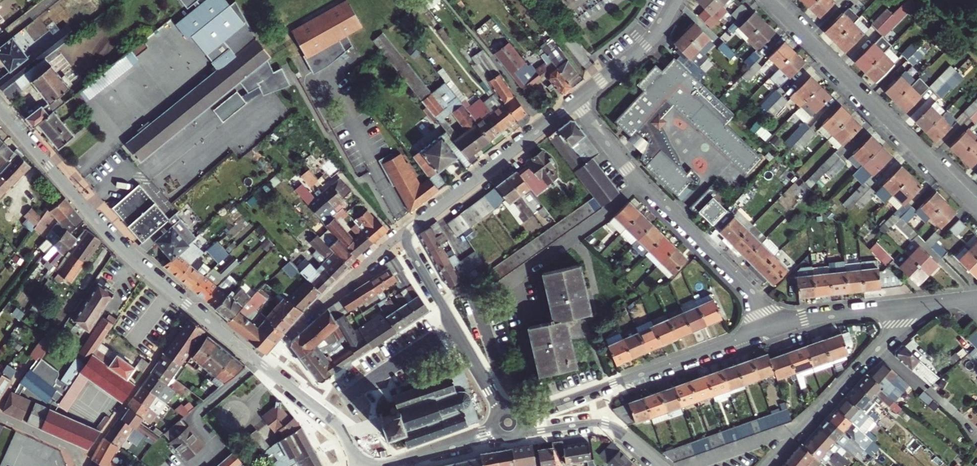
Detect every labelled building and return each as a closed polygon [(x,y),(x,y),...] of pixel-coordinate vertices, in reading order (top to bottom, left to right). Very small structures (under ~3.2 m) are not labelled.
[(176,24),(187,39),(191,36),(200,47),(202,49),(207,50),(210,50),(214,48),(223,41),(230,49),(251,32),(235,1),(230,5),(226,0),(206,0),(200,4),(197,1),(198,0),(181,0),(187,8),(193,4),(197,8),(176,24)] [(306,57),(310,55),(314,64),(334,53),(336,56),(352,46),(347,36),(363,27),(349,0),(348,0),(292,30),(305,54),(306,57)] [(719,0),(697,0),(712,15),(723,4),(719,0)] [(810,8),(818,0),(801,0),(810,8)] [(810,8),(820,19),(838,0),(818,0),(810,8)] [(733,14),(739,20),(743,16),(748,11),(742,5),(733,14)] [(859,19),(849,9),(826,32),(836,43),(859,19)] [(871,26),(877,32),(892,16),(887,10),(871,26)] [(1,32),(17,20),(12,14),(0,24),(0,31),(1,32)] [(735,31),(746,42),(764,24),(754,15),(748,21),(743,16),(739,20),(728,30),(732,34),(735,31)] [(892,16),(877,32),(882,37),(898,22),(892,16)] [(859,19),(836,43),(847,53),(870,30),(859,19)] [(17,20),(1,32),(0,33),(0,59),(10,71),(0,79),(0,88),(3,91),(56,50),(66,42),(75,35),(67,26),(27,57),(10,35),(21,26),(17,20)] [(695,24),(685,35),(699,49),(708,40),(709,39),(695,24)] [(764,24),(746,42),(756,51),(773,34),(764,24)] [(230,49),(213,62),(218,69),(148,125),(147,123),(140,129),(142,131),(126,144),(140,162),(240,82),(249,93),(258,86),(262,91),(281,86),(275,74),(268,60),(271,57),(251,32),(230,49)] [(427,108),(438,121),(442,118),(444,119),(449,115),(384,33),(374,41),(375,42),(372,45),(374,49),(378,46),(381,50),(427,108)] [(684,54),(677,61),(692,75),(698,69),(693,64),(689,59),(699,49),(685,35),(675,45),(684,54)] [(708,40),(699,49),(704,53),(713,44),(708,40)] [(202,49),(200,47),(213,62),(230,49),(223,41),(214,48),(210,50),(207,50),(202,49)] [(735,53),(724,42),(718,47),(731,59),(737,54),(735,53)] [(85,86),(85,87),(92,95),(138,59),(135,55),(143,49),(139,44),(130,51),(95,78),(85,86)] [(513,79),(528,67),(509,44),(494,55),(513,79)] [(785,44),(765,64),(775,74),(776,74),(781,69),(795,55),(785,44)] [(904,54),(909,59),(919,49),(914,44),(904,54)] [(543,49),(546,52),(552,60),(573,87),(583,80),(581,77),(557,46),(551,50),(548,45),(543,49)] [(929,51),(923,45),(919,49),(909,59),(915,65),(929,51)] [(306,57),(305,54),(303,55),(313,74),(326,67),(352,46),(336,56),(334,53),(314,64),(310,55),(306,57)] [(857,63),(867,73),(883,56),(874,46),(857,63)] [(699,49),(689,59),(693,64),(704,53),(699,49)] [(3,91),(10,100),(23,90),(22,89),(32,82),(49,103),(69,88),(68,87),(71,84),(64,75),(60,78),(48,62),(59,53),(56,50),(3,91)] [(883,56),(867,73),(876,82),(899,60),(889,50),(883,56)] [(746,63),(751,68),(756,63),(760,58),(755,53),(746,63)] [(804,64),(795,55),(781,69),(776,74),(785,83),(790,78),(804,64)] [(481,62),(492,76),(493,78),(500,74),(488,57),(481,62)] [(660,180),(678,165),(664,152),(666,149),(657,140),(658,139),(646,127),(645,128),(641,124),(647,118),(653,123),(657,118),(660,115),(655,111),(666,99),(708,141),(725,125),(695,96),(704,86),(692,75),(677,61),(675,59),(662,72),(655,66),(637,85),(643,91),(614,121),(616,123),(615,125),(618,128),(620,127),(630,137),(634,132),(640,138),(643,135),(647,139),(644,148),(641,145),(638,148),(642,153),(641,157),(646,163),(645,165),(660,180)] [(513,79),(524,92),(549,72),(550,73),(549,77),(551,79),(545,84),(550,91),(556,86),(561,93),(565,93),(573,87),(552,60),(536,72),(530,65),(528,67),(513,79)] [(751,68),(743,76),(748,81),(761,68),(756,63),(751,68)] [(945,84),(956,73),(950,67),(929,89),(934,94),(945,84)] [(281,69),(275,74),(281,86),(262,91),(264,93),(295,86),(281,69)] [(886,92),(897,102),(910,89),(916,83),(905,72),(886,92)] [(945,84),(934,94),(940,99),(961,78),(956,73),(945,84)] [(500,96),(505,104),(517,121),(521,126),(527,121),(527,115),(500,74),(493,78),(492,76),(488,79),(500,96)] [(791,98),(801,108),(821,89),(810,78),(791,98)] [(213,111),(223,124),(247,105),(246,103),(262,91),(258,86),(249,93),(242,99),(237,92),(213,111)] [(798,143),(802,139),(812,129),(806,123),(830,98),(821,89),(801,108),(795,114),(805,124),(792,137),(798,143)] [(919,98),(910,89),(897,102),(906,111),(919,98)] [(60,98),(64,103),(71,98),(75,95),(70,90),(60,98)] [(761,106),(767,112),(782,97),(776,92),(761,106)] [(75,95),(71,98),(81,110),(86,106),(77,94),(75,95)] [(491,114),(504,130),(517,121),(505,104),(503,105),(497,98),(495,95),(482,104),(490,114),(491,114)] [(782,97),(767,112),(772,117),(788,103),(782,97)] [(51,106),(54,110),(64,103),(60,98),(51,106)] [(472,165),(478,160),(473,154),(490,141),(467,112),(461,103),(457,98),(447,105),(447,109),(466,133),(459,138),(446,122),(441,126),(447,133),(472,165)] [(970,119),(976,112),(976,99),(964,113),(970,119)] [(312,107),(309,103),(306,100),(291,113),(293,115),(297,121),(312,107)] [(461,103),(467,112),(490,141),(504,130),(491,114),(490,114),(482,104),(480,101),(471,108),(465,100),(461,103)] [(927,132),(945,113),(936,104),(917,122),(927,132)] [(41,106),(26,118),(34,127),(37,124),(51,113),(47,109),(44,110),(41,106)] [(830,139),(835,134),(851,118),(840,107),(824,123),(825,125),(820,130),(830,139)] [(438,121),(427,108),(424,110),(435,124),(438,121)] [(51,113),(37,124),(59,148),(74,135),(53,112),(51,113)] [(945,113),(927,132),(936,142),(955,123),(945,113)] [(662,132),(657,118),(653,123),(647,118),(641,124),(645,128),(646,127),(658,139),(657,140),(666,149),(664,152),(678,165),(682,162),(678,156),(668,142),(664,136),(662,132)] [(861,128),(851,118),(835,134),(844,143),(845,144),(861,128)] [(548,137),(593,196),(602,207),(619,193),(593,159),(596,156),(599,153),(575,121),(569,120),(548,137)] [(761,160),(725,125),(708,141),(745,177),(761,160)] [(817,134),(812,129),(802,139),(807,144),(817,134)] [(962,157),(976,142),(976,137),(969,129),(951,147),(962,157)] [(281,138),(275,131),(268,137),(274,144),(281,138)] [(630,137),(627,139),(638,148),(641,145),(644,148),(647,139),(643,135),(640,138),(634,132),(630,137)] [(447,133),(413,157),(429,178),(438,190),(446,184),(438,172),(457,158),(466,169),(472,165),(447,133)] [(835,134),(830,139),(839,148),(844,143),(835,134)] [(882,148),(871,137),(854,154),(865,165),(882,148)] [(0,147),(0,167),(14,152),(4,142),(0,147)] [(962,157),(971,166),(976,161),(976,142),(962,157)] [(865,165),(860,170),(869,179),(874,174),(875,175),(892,158),(882,148),(865,165)] [(14,152),(0,167),(0,197),(11,185),(13,186),(30,166),(21,158),(23,155),(17,149),(14,152)] [(530,166),(520,175),(536,196),(549,185),(548,183),(557,177),(550,169),(553,167),(552,166),(552,162),(549,158),(545,157),(541,152),(527,162),(530,166)] [(825,162),(831,168),(841,159),(835,152),(825,162)] [(391,153),(378,160),(392,187),(395,185),(383,163),(393,158),(391,153)] [(393,158),(383,163),(395,185),(401,197),(404,196),(407,200),(404,201),(409,212),(438,190),(429,178),(420,185),(407,162),(406,163),(400,154),(393,158)] [(865,165),(854,154),(849,158),(860,170),(865,165)] [(841,159),(831,168),(825,175),(830,180),(846,164),(841,159)] [(682,162),(678,165),(685,173),(686,172),(682,162)] [(690,168),(686,172),(685,173),(678,165),(660,180),(676,196),(690,183),(691,184),(693,185),(695,184),(697,183),(698,181),(699,179),(698,175),(690,168)] [(912,178),(901,167),(885,183),(886,184),(880,190),(890,200),(912,178)] [(301,177),(311,188),(318,182),(309,171),(301,177)] [(517,171),(507,179),(520,197),(524,194),(547,222),(553,218),(536,196),(520,175),(517,171)] [(912,178),(890,200),(899,209),(880,228),(886,233),(887,233),(895,224),(902,218),(906,214),(912,207),(907,202),(922,187),(912,178)] [(341,179),(326,191),(337,203),(341,199),(351,191),(341,179)] [(507,179),(496,188),(506,200),(523,222),(534,214),(520,197),(507,179)] [(857,202),(871,188),(866,183),(852,197),(857,202)] [(122,211),(119,215),(143,243),(169,220),(139,185),(117,205),(122,211)] [(296,191),(313,211),(320,218),(333,207),(322,194),(313,202),(306,195),(309,193),(302,185),(296,191)] [(702,215),(712,225),(726,211),(713,198),(718,194),(710,186),(688,208),(699,218),(702,215)] [(496,188),(490,192),(499,205),(506,200),(496,188)] [(871,188),(857,202),(863,208),(877,194),(871,188)] [(337,203),(326,191),(322,194),(333,207),(337,203)] [(499,205),(490,192),(484,197),(494,209),(499,205)] [(59,196),(39,221),(43,224),(49,217),(53,214),(58,221),(60,223),(65,219),(64,217),(74,208),(63,196),(64,196),(61,193),(59,196)] [(902,218),(907,224),(918,213),(927,222),(932,218),(946,203),(936,193),(917,211),(912,207),(906,214),(902,218)] [(586,201),(594,212),(602,207),(593,196),(586,201)] [(484,197),(478,201),(488,214),(494,209),(484,197)] [(620,232),(625,227),(640,212),(628,200),(613,214),(609,218),(607,219),(620,232)] [(478,201),(472,205),(482,218),(488,214),(478,201)] [(586,201),(580,206),(588,216),(594,212),(586,201)] [(955,212),(946,203),(932,218),(941,226),(955,212)] [(113,208),(119,215),(122,211),(117,205),(113,208)] [(472,205),(467,209),(476,222),(482,218),(472,205)] [(580,206),(574,210),(581,221),(588,216),(580,206)] [(65,219),(60,223),(58,221),(52,230),(60,237),(66,231),(69,233),(70,232),(84,220),(74,208),(64,217),(65,219)] [(467,209),(460,214),(469,226),(469,228),(476,222),(467,209)] [(372,242),(386,229),(377,219),(375,220),(367,210),(353,220),(357,225),(372,242)] [(574,210),(568,214),(575,225),(581,221),(574,210)] [(625,227),(638,239),(652,225),(640,212),(625,227)] [(169,220),(143,243),(140,246),(146,252),(157,243),(172,259),(193,241),(196,238),(176,214),(169,220)] [(453,219),(462,231),(469,226),(460,214),(453,219)] [(568,214),(561,219),(569,230),(575,225),(568,214)] [(960,217),(950,228),(956,235),(967,224),(960,217)] [(326,225),(333,233),(354,258),(372,242),(357,225),(353,229),(359,235),(353,240),(333,218),(328,223),(326,225)] [(721,241),(729,249),(746,232),(733,218),(718,233),(724,239),(721,241)] [(902,218),(895,224),(913,240),(918,235),(917,233),(907,224),(902,218)] [(457,237),(463,232),(462,231),(453,219),(448,224),(457,237)] [(556,222),(555,223),(563,234),(569,230),(561,219),(556,222)] [(419,235),(428,252),(447,241),(437,222),(436,221),(429,225),(430,227),(419,235)] [(563,234),(555,223),(549,227),(557,238),(563,234)] [(638,239),(649,250),(663,236),(652,225),(638,239)] [(472,232),(469,228),(469,226),(462,231),(463,232),(467,237),(472,232)] [(542,232),(550,243),(557,238),(549,227),(546,229),(542,232)] [(308,232),(314,237),(317,234),(312,229),(308,232)] [(931,247),(937,240),(942,235),(936,229),(924,241),(928,244),(931,247)] [(77,238),(70,247),(74,250),(55,277),(60,281),(63,277),(71,282),(98,243),(100,241),(85,230),(77,238)] [(60,237),(54,245),(45,254),(43,256),(55,265),(70,247),(77,238),(70,232),(69,233),(66,231),(60,237)] [(550,243),(542,232),(536,237),(543,248),(550,243)] [(739,254),(744,259),(759,245),(746,232),(729,249),(737,257),(739,254)] [(339,250),(335,254),(347,267),(355,259),(354,258),(333,233),(331,235),(336,240),(333,243),(334,244),(339,250)] [(326,259),(321,264),(335,279),(347,267),(335,254),(330,248),(317,234),(314,237),(309,242),(316,249),(326,259)] [(649,250),(661,262),(674,248),(663,236),(649,250)] [(45,254),(54,245),(47,237),(39,247),(45,254)] [(536,237),(529,242),(536,253),(543,248),(536,237)] [(219,239),(207,249),(218,262),(230,253),(219,239)] [(638,239),(634,243),(645,254),(649,250),(638,239)] [(755,275),(773,258),(778,253),(764,239),(759,245),(744,259),(750,265),(747,268),(755,275)] [(25,240),(16,252),(19,254),(28,242),(25,240)] [(937,240),(931,247),(942,258),(948,252),(937,240)] [(172,259),(164,266),(179,279),(190,265),(186,262),(197,249),(194,246),(196,243),(193,241),(172,259)] [(436,267),(438,270),(457,259),(447,241),(428,252),(436,267)] [(492,284),(536,253),(529,242),(487,271),(492,284)] [(330,248),(335,254),(339,250),(334,244),(330,248)] [(890,259),(876,244),(869,251),(884,265),(890,259)] [(919,245),(909,255),(927,273),(937,263),(919,245)] [(686,259),(674,248),(661,262),(656,266),(668,277),(686,259)] [(970,248),(959,259),(976,275),(976,274),(976,255),(970,248)] [(311,253),(321,264),(326,259),(316,249),(311,253)] [(477,250),(469,256),(476,266),(484,260),(477,250)] [(661,262),(649,250),(645,254),(656,266),(661,262)] [(927,273),(909,255),(899,265),(917,282),(927,273)] [(469,256),(459,263),(462,268),(465,274),(472,268),(475,267),(476,266),(469,256)] [(390,290),(387,286),(395,280),(393,276),(404,269),(396,257),(384,265),(387,269),(368,282),(375,294),(380,290),(383,294),(390,290)] [(190,265),(179,279),(193,291),(200,282),(209,273),(201,266),(203,265),(199,262),(201,259),(199,258),(190,265)] [(786,271),(773,258),(755,275),(764,284),(766,282),(771,286),(786,271)] [(457,259),(438,270),(448,287),(459,280),(459,279),(455,272),(462,268),(459,263),(457,259)] [(290,260),(281,268),(291,277),(299,270),(290,260)] [(200,282),(193,291),(205,300),(214,290),(222,282),(225,279),(225,278),(237,265),(233,261),(220,274),(222,276),(219,280),(213,274),(210,272),(209,273),(200,282)] [(300,271),(307,279),(321,293),(335,279),(321,264),(316,269),(309,262),(300,271)] [(591,311),(579,262),(542,271),(552,317),(549,318),(549,321),(528,326),(540,375),(578,366),(567,318),(591,311)] [(859,266),(862,293),(901,288),(904,285),(886,268),(883,271),(877,272),(876,264),(859,266)] [(862,293),(859,266),(844,267),(846,295),(862,293)] [(472,268),(465,274),(469,280),(479,273),(475,267),(472,268)] [(827,269),(830,297),(846,295),(844,267),(827,269)] [(811,271),(814,298),(830,297),(827,269),(811,271)] [(216,271),(213,274),(219,280),(222,276),(220,274),(216,271)] [(814,298),(811,271),(794,272),(798,300),(814,298)] [(282,293),(280,295),(303,312),(321,293),(307,279),(289,297),(282,293)] [(94,282),(86,292),(90,295),(73,321),(75,322),(71,328),(78,333),(82,327),(87,331),(113,292),(99,283),(98,284),(94,282)] [(214,290),(205,300),(215,308),(228,295),(231,291),(229,289),(224,293),(221,291),(225,286),(222,282),(214,290)] [(368,282),(354,291),(362,302),(364,306),(374,300),(376,303),(380,301),(378,298),(375,294),(368,282)] [(265,284),(259,289),(268,297),(274,290),(265,284)] [(412,300),(407,303),(417,318),(428,311),(411,285),(405,289),(412,300)] [(228,295),(215,308),(228,319),(249,298),(249,299),(257,292),(254,289),(247,296),(240,290),(232,298),(228,295)] [(259,289),(257,292),(265,299),(263,301),(267,304),(270,301),(267,298),(268,297),(259,289)] [(354,291),(340,300),(347,311),(362,302),(354,291)] [(257,328),(250,322),(245,318),(250,312),(252,314),(261,304),(265,307),(268,305),(267,304),(263,301),(265,299),(257,292),(249,299),(249,298),(228,319),(225,322),(265,354),(270,348),(275,342),(257,328)] [(401,306),(396,310),(406,325),(417,318),(407,303),(400,292),(394,296),(401,306)] [(282,317),(290,324),(303,312),(280,295),(278,294),(272,300),(278,304),(279,304),(287,310),(282,317)] [(710,294),(695,300),(706,325),(721,318),(710,294)] [(388,318),(396,332),(406,325),(396,310),(389,299),(383,303),(391,313),(385,317),(387,319),(388,318)] [(340,300),(327,309),(334,320),(342,315),(347,311),(340,300)] [(681,307),(683,312),(691,331),(706,325),(695,300),(681,307)] [(278,304),(265,318),(283,333),(290,324),(282,317),(287,310),(279,304),(278,304)] [(329,343),(325,338),(327,337),(326,335),(331,330),(335,335),(332,337),(334,340),(338,338),(343,335),(334,320),(327,309),(291,342),(290,346),(300,359),(316,343),(320,347),(329,343)] [(691,331),(683,312),(668,319),(675,338),(691,331)] [(367,322),(366,323),(371,331),(372,330),(380,342),(396,332),(388,318),(387,319),(385,317),(383,313),(367,322)] [(343,335),(344,337),(350,346),(357,357),(370,348),(362,336),(361,336),(356,329),(353,331),(344,318),(342,315),(334,320),(343,335)] [(64,395),(80,373),(93,354),(100,343),(116,320),(113,318),(110,322),(106,319),(104,318),(60,381),(56,378),(57,377),(58,375),(59,373),(58,371),(41,358),(39,356),(35,361),(30,368),(64,395)] [(254,318),(250,322),(257,328),(260,324),(257,321),(254,318)] [(260,324),(257,328),(275,342),(283,333),(265,318),(263,321),(260,324)] [(668,319),(654,325),(662,344),(675,338),(668,319)] [(187,350),(190,352),(205,331),(189,320),(165,353),(181,364),(186,356),(184,354),(187,350)] [(651,321),(635,328),(637,333),(654,325),(651,321)] [(976,336),(972,331),(976,328),(970,322),(962,330),(967,335),(964,338),(969,343),(973,348),(974,347),(976,350),(976,336)] [(360,326),(356,329),(361,336),(362,336),(370,348),(380,342),(372,330),(371,331),(366,323),(360,326)] [(654,325),(637,333),(645,351),(662,344),(654,325)] [(645,351),(637,333),(623,339),(631,357),(645,351)] [(831,334),(820,338),(831,368),(846,362),(844,357),(847,356),(839,336),(832,339),(831,334)] [(30,349),(39,356),(41,358),(52,342),(41,335),(30,349)] [(196,369),(217,343),(207,335),(191,357),(198,362),(194,367),(196,369)] [(338,338),(334,340),(329,343),(333,349),(338,345),(336,343),(339,341),(340,341),(338,338)] [(811,346),(804,348),(813,373),(813,374),(831,368),(820,338),(809,342),(811,346)] [(631,357),(623,339),(608,345),(616,364),(631,357)] [(324,363),(331,375),(357,357),(350,346),(344,349),(339,341),(336,343),(338,345),(333,349),(335,352),(336,354),(331,358),(324,363)] [(134,367),(100,343),(93,354),(127,378),(134,367)] [(217,343),(196,369),(202,374),(209,380),(212,377),(213,378),(215,376),(232,355),(217,343)] [(321,382),(331,375),(324,363),(331,358),(329,356),(328,355),(328,353),(325,355),(322,351),(320,347),(316,343),(300,359),(317,381),(321,382)] [(796,346),(784,350),(793,375),(798,391),(804,389),(802,377),(813,373),(804,348),(797,351),(796,346)] [(902,346),(896,352),(896,357),(929,386),(939,378),(902,346)] [(26,354),(35,361),(39,356),(30,349),(26,354)] [(775,358),(768,360),(773,375),(775,381),(793,375),(784,350),(774,353),(775,358)] [(165,353),(158,363),(177,377),(184,367),(181,364),(165,353)] [(127,378),(93,354),(80,373),(91,381),(121,402),(135,384),(127,378)] [(232,355),(215,376),(225,383),(245,366),(232,355)] [(767,356),(750,361),(756,381),(773,375),(768,360),(767,356)] [(735,366),(742,385),(756,381),(750,361),(735,366)] [(177,377),(158,363),(151,373),(175,390),(182,395),(187,389),(175,380),(177,377)] [(885,363),(872,378),(884,389),(882,391),(894,402),(896,400),(900,395),(893,389),(902,378),(898,375),(897,377),(895,376),(897,374),(885,363)] [(19,370),(11,364),(6,370),(0,378),(0,397),(19,370)] [(728,369),(720,371),(729,398),(744,392),(742,385),(735,366),(728,369)] [(448,377),(401,393),(396,395),(392,397),(395,405),(394,406),(393,408),(392,410),(392,412),(383,415),(382,412),(379,413),(380,416),(377,417),(378,420),(381,419),(385,433),(382,434),(383,437),(386,436),(387,438),(390,437),(389,435),(401,431),(407,447),(479,421),(470,395),(471,394),(462,367),(446,373),(448,377)] [(0,409),(0,410),(18,418),(27,398),(16,393),(23,384),(46,402),(50,397),(54,400),(53,401),(58,405),(58,404),(64,395),(30,368),(0,409)] [(720,371),(705,376),(711,396),(714,403),(729,398),(720,371)] [(64,395),(58,404),(69,412),(91,381),(80,373),(64,395)] [(166,403),(175,390),(151,373),(142,386),(158,397),(166,403)] [(689,382),(695,401),(711,396),(705,376),(689,382)] [(858,387),(880,406),(883,403),(889,408),(890,407),(898,414),(902,408),(894,402),(882,391),(884,389),(872,378),(868,376),(858,387)] [(905,381),(899,388),(904,391),(909,384),(905,381)] [(673,387),(680,406),(695,401),(689,382),(673,387)] [(142,386),(134,398),(150,409),(158,397),(142,386)] [(658,392),(664,412),(680,406),(673,387),(658,392)] [(848,398),(860,409),(870,418),(880,406),(858,387),(848,398)] [(658,392),(643,398),(649,417),(652,425),(667,420),(664,412),(658,392)] [(127,407),(129,408),(143,418),(150,409),(134,398),(127,407)] [(199,398),(192,403),(189,406),(193,410),(203,401),(199,398)] [(614,414),(626,424),(649,417),(643,398),(613,408),(613,409),(613,411),(614,412),(614,414)] [(852,419),(860,409),(848,398),(838,410),(853,423),(854,421),(852,419)] [(32,402),(23,420),(41,429),(86,449),(107,422),(109,418),(106,416),(103,417),(95,429),(54,411),(50,410),(32,402)] [(266,424),(285,411),(282,407),(282,404),(275,403),(275,407),(262,417),(266,424)] [(193,410),(189,406),(180,413),(185,417),(193,410)] [(143,418),(129,408),(121,418),(155,442),(160,437),(140,423),(143,418)] [(785,410),(777,413),(781,426),(789,423),(785,410)] [(838,410),(829,420),(864,450),(868,445),(859,437),(863,432),(853,423),(838,410)] [(281,430),(286,437),(301,426),(293,416),(290,418),(285,411),(266,424),(268,426),(274,435),(281,430)] [(777,413),(770,415),(774,428),(781,426),(777,413)] [(768,416),(762,418),(767,431),(774,428),(770,415),(768,416)] [(155,442),(121,418),(107,440),(118,447),(120,448),(123,443),(128,446),(134,436),(141,441),(140,442),(148,448),(155,442)] [(767,431),(762,418),(755,421),(760,433),(767,431)] [(204,447),(182,420),(165,434),(164,434),(187,461),(204,447)] [(821,429),(847,451),(851,446),(860,454),(864,450),(829,420),(821,429)] [(754,421),(748,423),(752,436),(760,433),(755,421),(754,421)] [(745,424),(741,425),(745,438),(752,436),(748,423),(745,424)] [(738,426),(733,428),(737,441),(745,438),(741,425),(738,426)] [(314,451),(303,429),(301,426),(286,437),(272,447),(264,453),(262,451),(261,452),(265,457),(272,451),(278,459),(269,465),(290,465),(296,460),(314,451)] [(733,428),(726,430),(730,443),(737,441),(733,428)] [(847,451),(821,429),(813,438),(844,465),(845,465),(854,465),(843,455),(847,451)] [(272,447),(260,432),(258,430),(250,436),(250,437),(262,451),(264,453),(272,447)] [(723,431),(719,433),(723,446),(730,443),(726,430),(723,431)] [(719,433),(711,436),(715,448),(723,446),(719,433)] [(707,437),(704,438),(708,451),(715,448),(711,436),(707,437)] [(118,447),(107,440),(104,438),(92,460),(103,465),(116,465),(109,462),(118,447)] [(704,438),(696,440),(701,453),(708,451),(704,438)] [(814,457),(826,465),(844,465),(813,438),(804,448),(814,457)] [(701,453),(696,440),(691,442),(690,443),(694,456),(701,453)] [(563,446),(563,442),(553,444),(553,448),(560,461),(565,460),(566,464),(591,461),(588,442),(563,446)] [(694,456),(690,443),(682,445),(686,458),(694,456)] [(609,465),(631,465),(633,464),(627,458),(611,445),(595,461),(598,465),(606,465),(607,464),(609,465)] [(676,447),(674,448),(679,461),(686,458),(682,445),(676,447)] [(533,446),(512,449),(515,465),(527,465),(536,464),(533,446)] [(802,446),(787,464),(789,465),(804,448),(802,446)] [(553,448),(538,450),(541,465),(556,465),(553,448)] [(664,457),(672,463),(679,461),(674,448),(661,452),(660,453),(664,457)] [(789,465),(806,465),(814,457),(804,448),(789,465)] [(498,465),(515,465),(512,449),(496,452),(498,465)] [(238,465),(239,465),(243,465),(244,465),(234,451),(217,465),(237,465),(238,465)] [(314,451),(296,460),(290,465),(322,465),(314,451)] [(480,457),(482,465),(498,465),(496,452),(480,454),(480,457)] [(480,457),(455,463),(455,465),(482,465),(480,457)]
